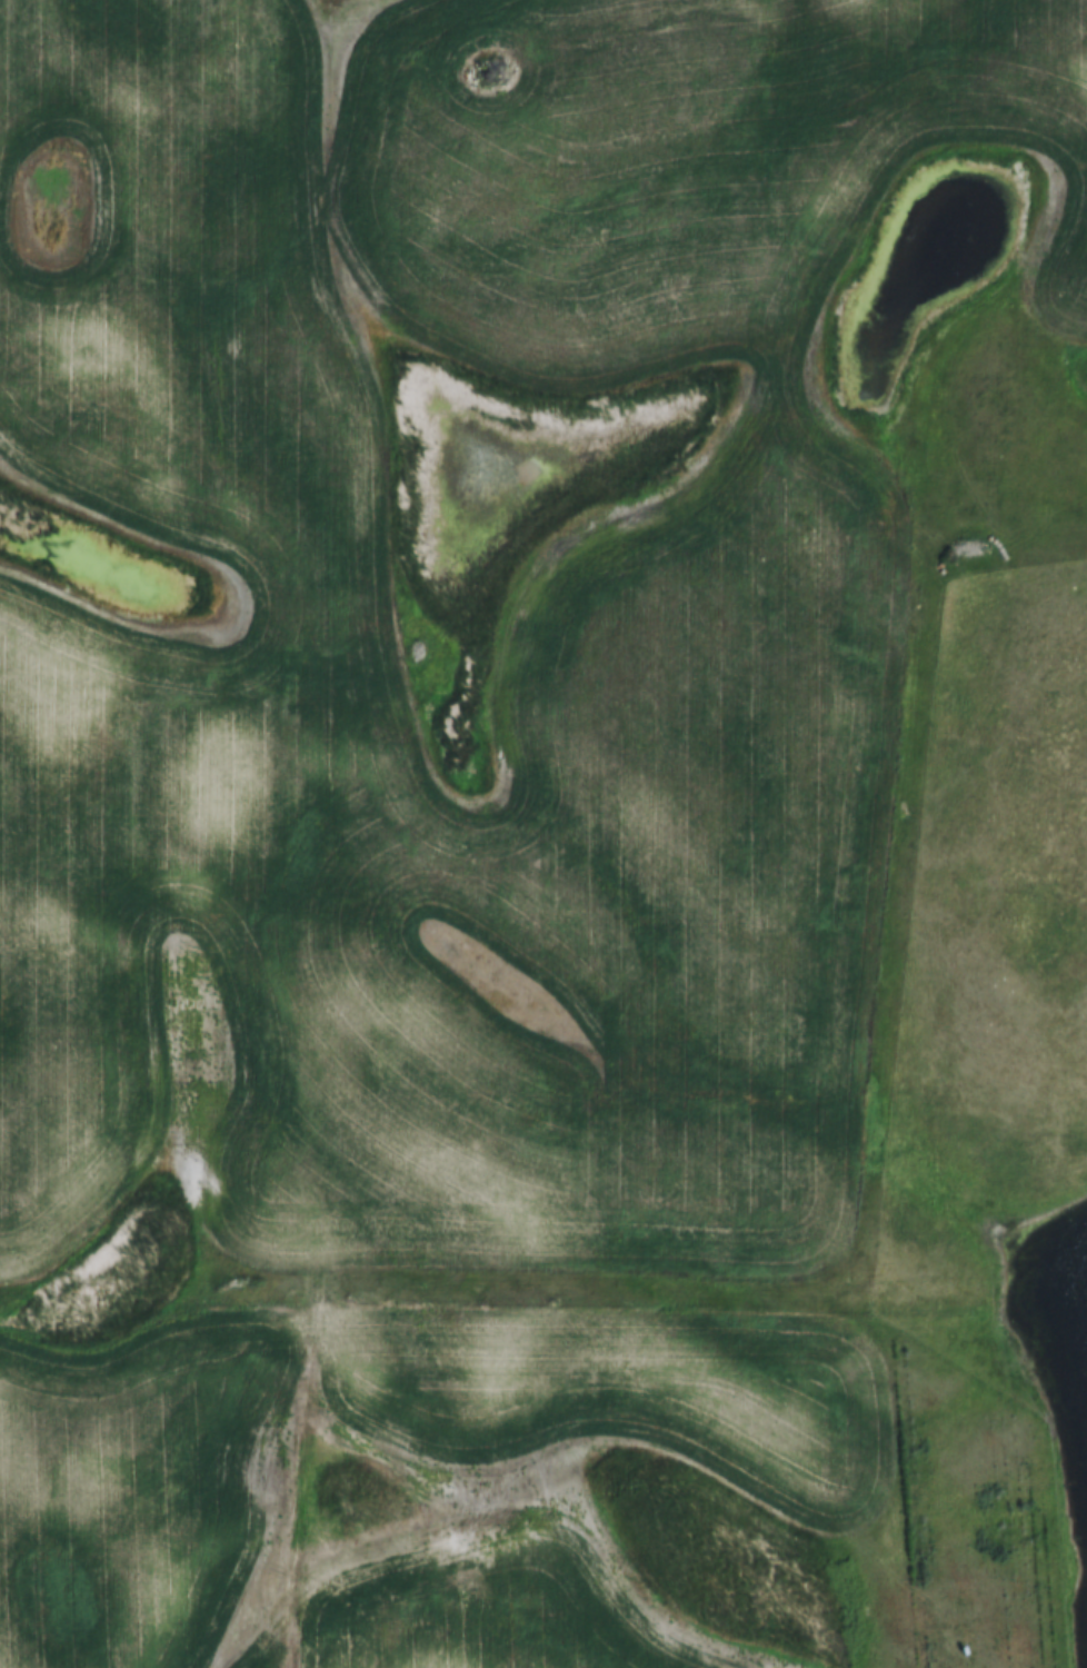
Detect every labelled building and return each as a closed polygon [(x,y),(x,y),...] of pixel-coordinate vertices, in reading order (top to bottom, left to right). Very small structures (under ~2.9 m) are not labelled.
[(1014,476),(1013,464),(1001,465),(1002,477),(1014,476)]
